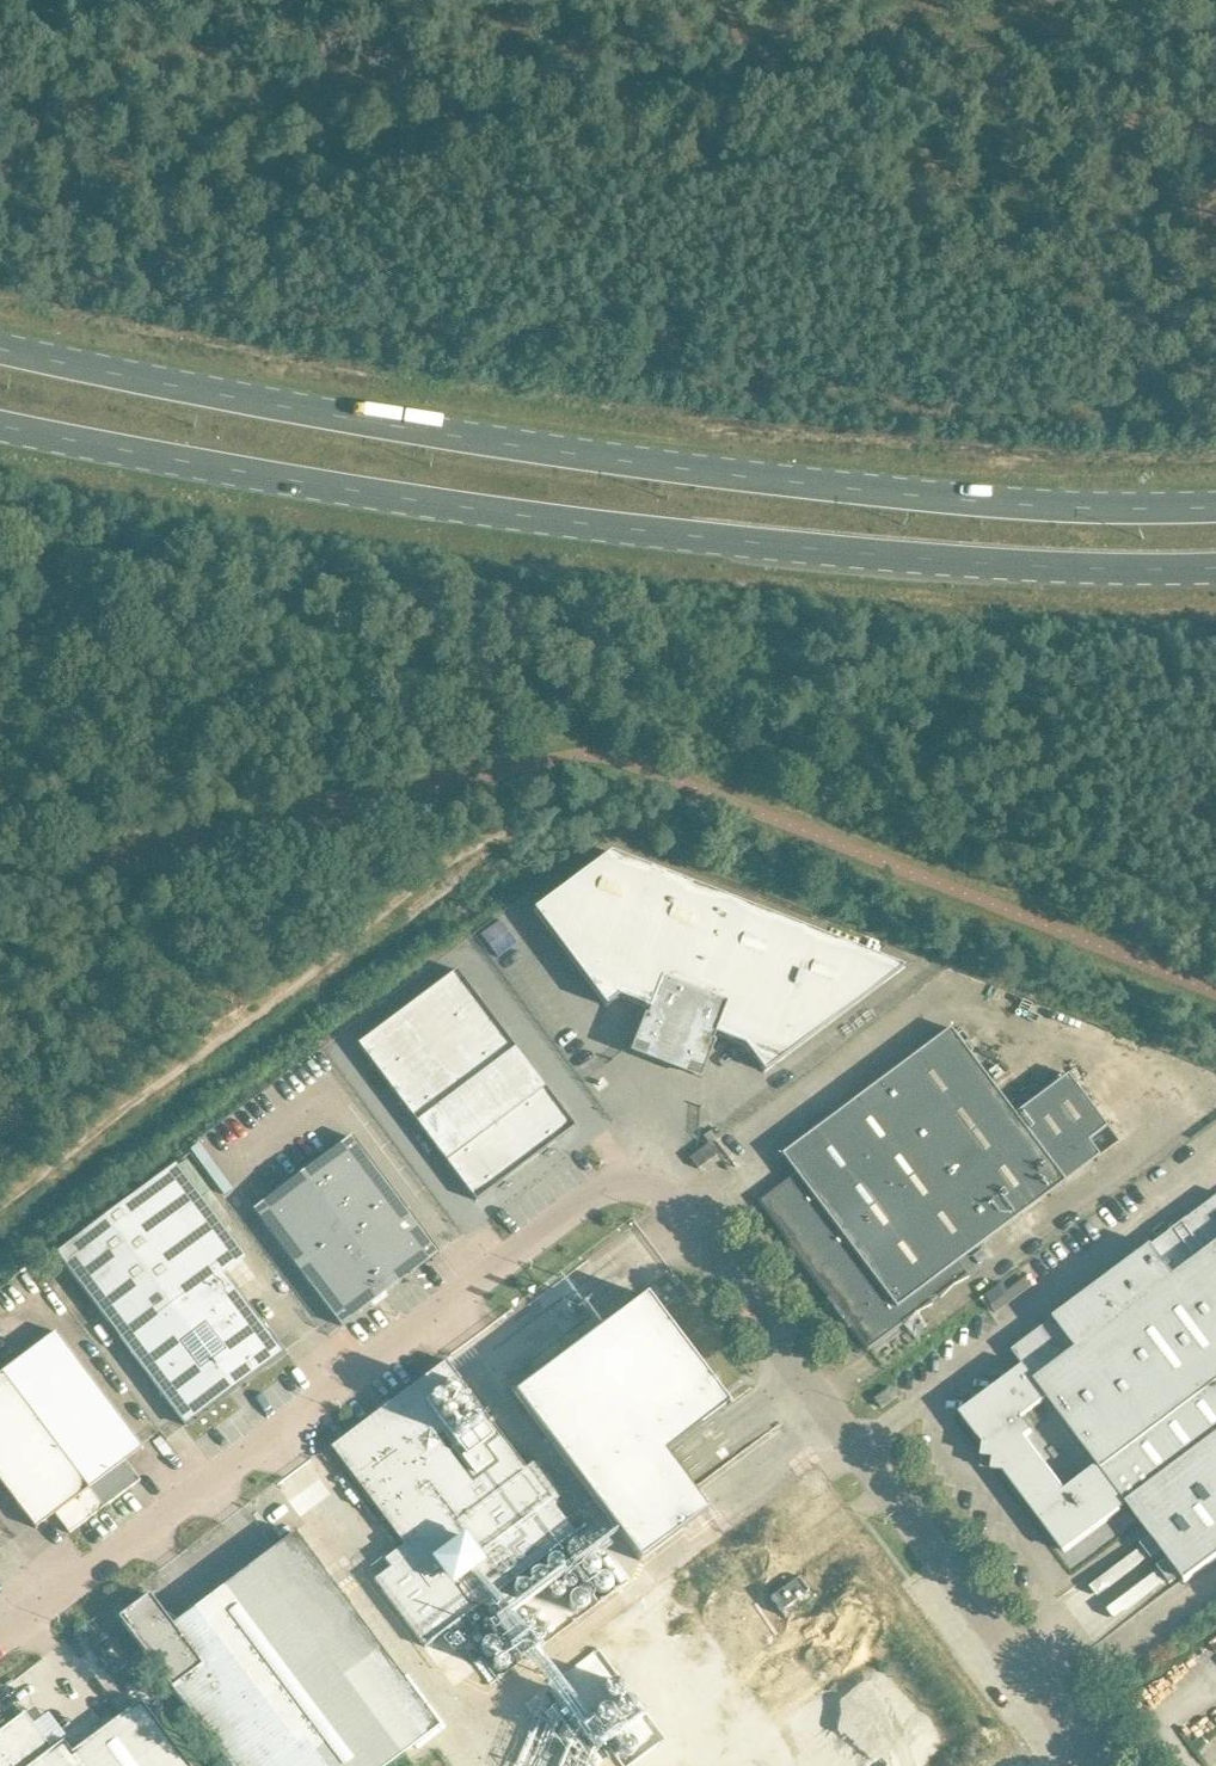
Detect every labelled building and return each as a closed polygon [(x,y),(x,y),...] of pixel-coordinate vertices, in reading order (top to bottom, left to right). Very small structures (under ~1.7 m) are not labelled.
[(631,1049),(666,1062),(730,899),(611,851),(534,909),(606,1006),(619,997),(649,1008),(647,1015),(645,1014),(631,1049)] [(715,1042),(713,1041),(715,1034),(744,1046),(764,1072),(905,967),(730,899),(666,1062),(701,1076),(715,1042)] [(575,1126),(457,970),(358,1045),(476,1201),(575,1126)] [(1118,1141),(1086,1100),(1067,1074),(1014,1114),(950,1028),(781,1154),(795,1173),(759,1201),(780,1228),(782,1227),(796,1246),(792,1249),(828,1298),(826,1299),(839,1312),(848,1328),(850,1326),(867,1349),(902,1323),(904,1325),(916,1313),(932,1304),(930,1301),(938,1296),(940,1298),(952,1286),(968,1277),(957,1262),(1080,1170),(1118,1141)] [(345,1323),(374,1301),(437,1254),(349,1137),(253,1209),(338,1323),(341,1326),(345,1323)] [(717,1155),(709,1144),(690,1158),(698,1169),(717,1155)] [(175,1164),(56,1253),(185,1424),(184,1424),(185,1425),(186,1426),(204,1412),(203,1411),(215,1397),(220,1401),(248,1379),(245,1374),(262,1366),(264,1368),(282,1354),(282,1353),(260,1324),(219,1269),(241,1252),(206,1205),(200,1197),(177,1166),(175,1164)] [(1017,1371),(961,1413),(985,1444),(983,1457),(994,1458),(993,1470),(1006,1472),(1066,1552),(1128,1505),(1142,1523),(1186,1582),(1215,1560),(1215,1197),(1097,1287),(1016,1347),(1012,1350),(1024,1366),(1017,1371)] [(705,1508),(691,1490),(664,1453),(729,1405),(647,1296),(515,1394),(640,1561),(708,1510),(706,1507),(705,1508)] [(55,1331),(2,1372),(103,1507),(140,1480),(125,1461),(143,1448),(140,1444),(55,1331)] [(445,1360),(330,1447),(330,1448),(403,1545),(384,1559),(391,1568),(374,1580),(425,1646),(575,1534),(552,1503),(560,1497),(534,1462),(526,1468),(446,1361),(445,1360)] [(2,1372),(0,1373),(0,1481),(36,1528),(55,1514),(69,1533),(77,1527),(103,1507),(2,1372)] [(890,1387),(874,1398),(881,1408),(897,1396),(890,1387)] [(797,1577),(808,1591),(802,1595),(792,1581),(772,1596),(748,1565),(481,1765),(937,1765),(990,1726),(961,1688),(942,1702),(916,1667),(934,1654),(921,1636),(914,1642),(901,1625),(891,1633),(880,1618),(888,1613),(875,1597),(892,1584),(868,1552),(875,1546),(862,1529),(797,1577)] [(118,1617),(230,1765),(388,1765),(440,1727),(294,1533),(172,1625),(149,1595),(118,1617)] [(577,1579),(561,1589),(556,1583),(545,1590),(533,1571),(508,1587),(512,1593),(522,1608),(545,1594),(562,1620),(591,1601),(577,1579)] [(90,1636),(84,1628),(83,1627),(82,1627),(74,1633),(73,1634),(74,1634),(80,1643),(90,1636)] [(141,1700),(72,1751),(63,1740),(52,1748),(24,1712),(6,1726),(3,1722),(0,1724),(0,1765),(190,1765),(141,1700)]
